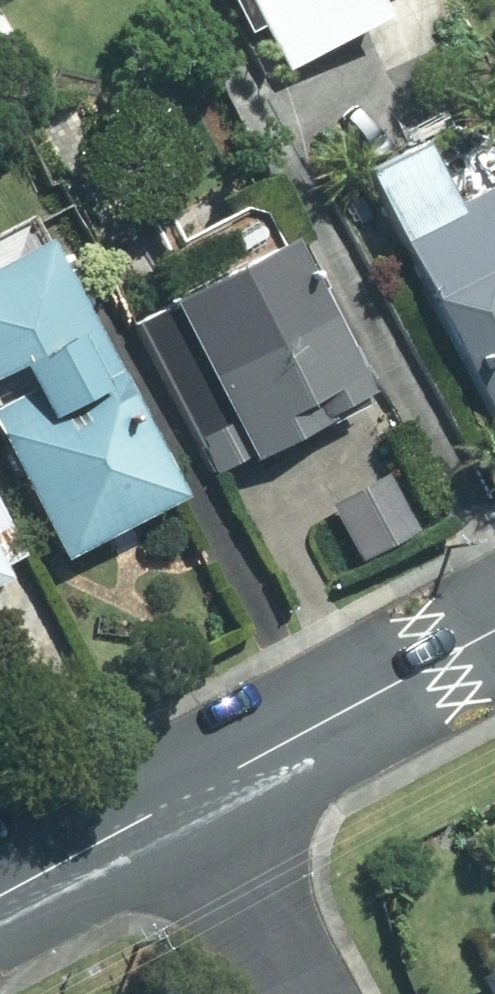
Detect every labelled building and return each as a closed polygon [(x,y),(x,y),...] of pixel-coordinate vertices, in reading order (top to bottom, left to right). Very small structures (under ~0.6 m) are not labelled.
[(392,11),(385,0),(251,0),(292,69),(392,11)] [(368,167),(494,420),(494,181),(458,199),(427,138),(368,167)] [(375,389),(292,233),(136,316),(220,471),(375,389)] [(188,493),(51,234),(0,260),(0,373),(20,362),(52,423),(8,446),(66,557),(188,493)] [(15,573),(10,565),(31,554),(0,497),(0,581),(15,573)] [(482,975),(492,993),(494,993),(494,969),(482,975)]
